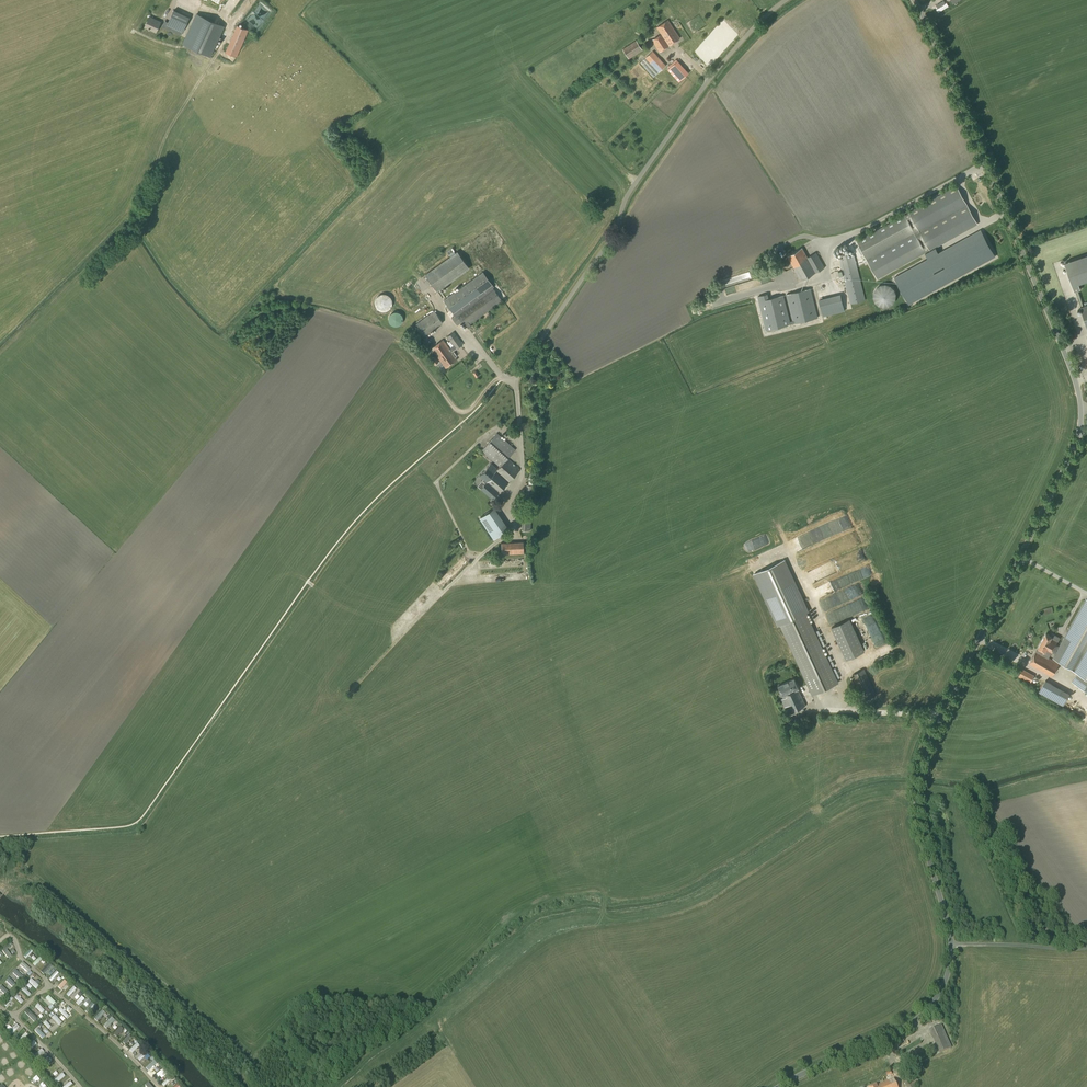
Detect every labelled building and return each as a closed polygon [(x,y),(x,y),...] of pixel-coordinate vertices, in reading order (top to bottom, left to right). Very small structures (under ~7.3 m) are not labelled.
[(167,27),(182,34),(189,19),(174,12),(167,27)] [(183,44),(210,57),(224,26),(201,16),(197,14),(192,25),(199,28),(196,34),(189,31),(183,44)] [(156,32),(161,22),(149,17),(144,27),(156,32)] [(659,52),(680,38),(668,20),(657,27),(661,34),(652,40),(659,52)] [(249,30),(238,25),(226,52),(237,56),(249,30)] [(629,59),(642,50),(636,40),(622,49),(629,59)] [(645,57),(642,60),(655,75),(666,65),(657,55),(654,58),(652,56),(647,60),(645,57)] [(689,72),(678,60),(668,70),(679,81),(689,72)] [(977,223),(956,185),(909,212),(904,215),(904,214),(857,241),(878,278),(929,248),(930,249),(977,223)] [(980,228),(894,277),(909,303),(995,255),(980,228)] [(449,254),(450,256),(424,275),(437,291),(469,268),(456,251),(455,252),(454,251),(454,250),(452,248),(447,251),(449,254)] [(807,257),(802,248),(788,256),(794,268),(791,270),(792,272),(795,270),(801,281),(825,267),(816,253),(807,257)] [(850,304),(865,300),(854,255),(839,259),(850,304)] [(1064,263),(1074,291),(1080,289),(1078,283),(1086,280),(1086,255),(1064,263)] [(444,300),(448,306),(447,307),(449,310),(450,309),(455,315),(452,318),(457,325),(460,323),(464,328),(465,327),(467,329),(470,327),(468,325),(524,285),(503,257),(444,300)] [(784,263),(775,268),(778,272),(780,276),(791,270),(788,265),(786,267),(784,263)] [(873,294),(873,296),(873,298),(874,300),(875,302),(876,303),(877,305),(879,306),(881,306),(883,307),(885,307),(887,307),(889,306),(891,305),(892,304),(894,303),(895,301),(896,299),(896,297),(896,295),(896,293),(896,291),(895,290),(894,288),(892,287),(891,285),(889,285),(887,284),(885,284),(883,284),(881,284),(880,285),(878,286),(876,287),(875,289),(874,290),(873,292),(873,294)] [(793,324),(818,318),(811,289),(787,295),(793,320),(790,321),(784,296),(769,299),(768,295),(758,297),(767,331),(791,325),(791,324),(793,324)] [(378,309),(381,311),(383,311),(386,311),(389,310),(390,308),(392,305),(392,303),(392,300),(391,298),(389,296),(386,294),(384,294),(381,294),(379,295),(377,297),(375,300),(375,302),(375,305),(376,307),(378,309)] [(845,310),(842,295),(820,300),(823,316),(845,310)] [(429,333),(443,323),(434,311),(416,324),(423,336),(428,332),(429,333)] [(395,326),(397,326),(398,326),(399,325),(400,325),(401,324),(402,323),(403,322),(403,320),(403,319),(403,318),(403,316),(402,315),(401,314),(400,313),(399,313),(398,312),(397,312),(395,312),(394,312),(393,312),(392,313),(391,314),(390,315),(389,316),(389,317),(388,318),(388,320),(389,321),(389,322),(390,323),(391,324),(392,325),(393,326),(394,326),(395,326)] [(454,351),(463,344),(454,331),(447,337),(453,346),(449,349),(443,340),(431,348),(446,368),(458,360),(455,357),(457,356),(454,351)] [(437,356),(433,358),(437,365),(441,363),(437,356)] [(520,469),(508,458),(516,450),(497,433),(481,450),(500,466),(497,469),(491,463),(479,476),(487,482),(481,489),(493,499),(520,469)] [(532,502),(534,485),(526,485),(525,501),(532,502)] [(479,518),(493,539),(508,528),(494,507),(479,518)] [(502,555),(524,554),(524,542),(502,543),(502,555)] [(823,568),(827,577),(855,563),(851,554),(823,568)] [(812,695),(816,693),(838,683),(815,630),(806,612),(808,611),(785,560),(756,574),(778,625),(781,624),(812,695)] [(1086,600),(1053,659),(1077,672),(1072,681),(1086,690),(1086,600)] [(846,660),(865,651),(850,619),(831,627),(846,660)] [(1052,677),(1059,663),(1049,658),(1050,655),(1059,640),(1046,633),(1038,648),(1036,652),(1029,664),(1052,677)] [(1030,683),(1034,675),(1018,666),(1013,674),(1030,683)] [(805,705),(798,689),(799,689),(794,678),(778,686),(783,696),(784,695),(792,712),(805,705)] [(1063,706),(1070,693),(1046,680),(1039,692),(1055,702),(1063,706)] [(349,705),(343,711),(357,724),(363,718),(349,705)] [(786,734),(794,730),(790,722),(782,725),(786,734)] [(49,970),(54,965),(51,963),(44,970),(45,970),(43,971),(47,975),(50,971),(49,970)] [(15,973),(22,981),(26,977),(19,969),(15,973)] [(54,982),(62,974),(59,971),(51,979),(54,982)] [(10,977),(7,980),(16,989),(19,986),(10,977)] [(39,989),(41,986),(33,979),(30,982),(39,989)] [(66,980),(60,987),(63,990),(70,983),(66,980)] [(0,989),(9,996),(11,993),(3,986),(0,989)] [(72,997),(79,990),(76,987),(69,994),(72,997)] [(26,988),(24,990),(31,998),(33,995),(26,988)] [(76,1002),(82,1006),(88,997),(83,993),(76,1002)] [(23,1004),(26,1002),(19,995),(17,998),(23,1004)] [(53,997),(49,999),(54,1007),(58,1005),(53,997)] [(13,998),(6,1004),(9,1006),(15,1000),(13,998)] [(90,1012),(93,1009),(94,1010),(98,1006),(91,999),(84,1007),(90,1012)] [(44,1014),(47,1011),(40,1004),(37,1007),(44,1014)] [(63,1008),(61,1011),(69,1019),(71,1016),(63,1008)] [(101,1008),(95,1018),(101,1022),(107,1012),(101,1008)] [(27,1013),(36,1022),(39,1019),(30,1010),(27,1013)] [(60,1024),(63,1021),(55,1013),(52,1016),(60,1024)] [(109,1029),(117,1021),(114,1018),(106,1026),(109,1029)] [(48,1021),(45,1023),(51,1030),(54,1027),(48,1021)] [(16,1033),(22,1028),(18,1024),(13,1030),(16,1033)] [(939,1053),(952,1048),(941,1025),(929,1030),(939,1053)] [(118,1026),(115,1033),(123,1037),(126,1030),(118,1026)] [(45,1040),(48,1037),(40,1028),(37,1031),(45,1040)] [(127,1045),(134,1038),(132,1036),(125,1042),(127,1045)] [(35,1048),(39,1044),(34,1040),(30,1044),(35,1048)] [(131,1051),(135,1054),(143,1046),(139,1043),(131,1051)] [(44,1049),(34,1057),(37,1061),(47,1053),(44,1049)] [(147,1052),(139,1059),(142,1062),(150,1055),(147,1052)] [(51,1057),(45,1064),(48,1067),(54,1060),(51,1057)] [(151,1070),(157,1065),(155,1062),(149,1067),(151,1070)] [(50,1071),(53,1075),(61,1069),(58,1065),(50,1071)] [(157,1076),(159,1079),(168,1072),(165,1069),(157,1076)] [(915,1086),(919,1084),(916,1077),(915,1077),(912,1071),(908,1072),(907,1069),(900,1072),(907,1086),(916,1086),(915,1086)] [(59,1085),(68,1076),(64,1073),(56,1081),(59,1085)] [(166,1086),(168,1086),(176,1079),(173,1076),(164,1085),(166,1086)] [(894,1078),(877,1086),(876,1085),(871,1086),(898,1086),(894,1078)]
